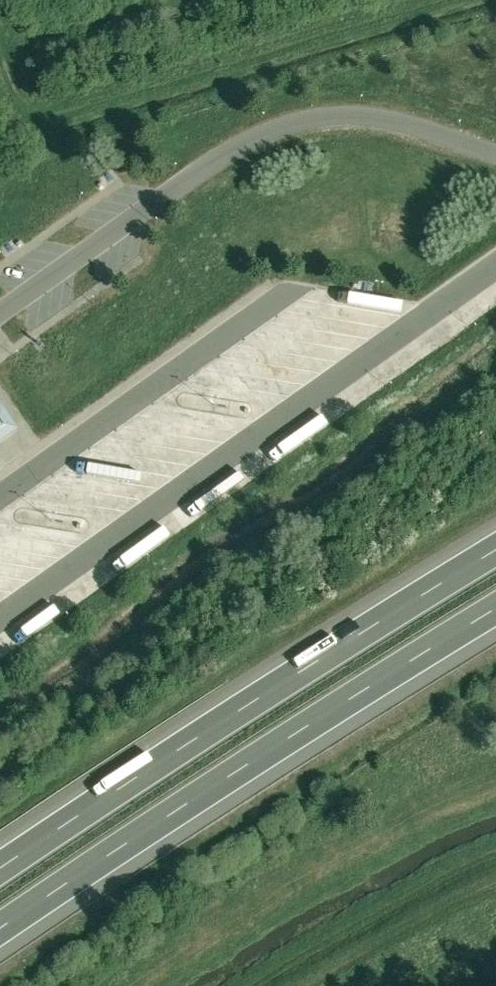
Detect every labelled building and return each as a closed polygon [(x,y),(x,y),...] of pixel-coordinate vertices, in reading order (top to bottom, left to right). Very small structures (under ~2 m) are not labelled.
[(7,413),(0,417),(0,454),(1,455),(25,438),(7,413)] [(102,477),(127,481),(129,471),(104,467),(102,477)] [(29,522),(27,534),(69,543),(72,531),(29,522)]
